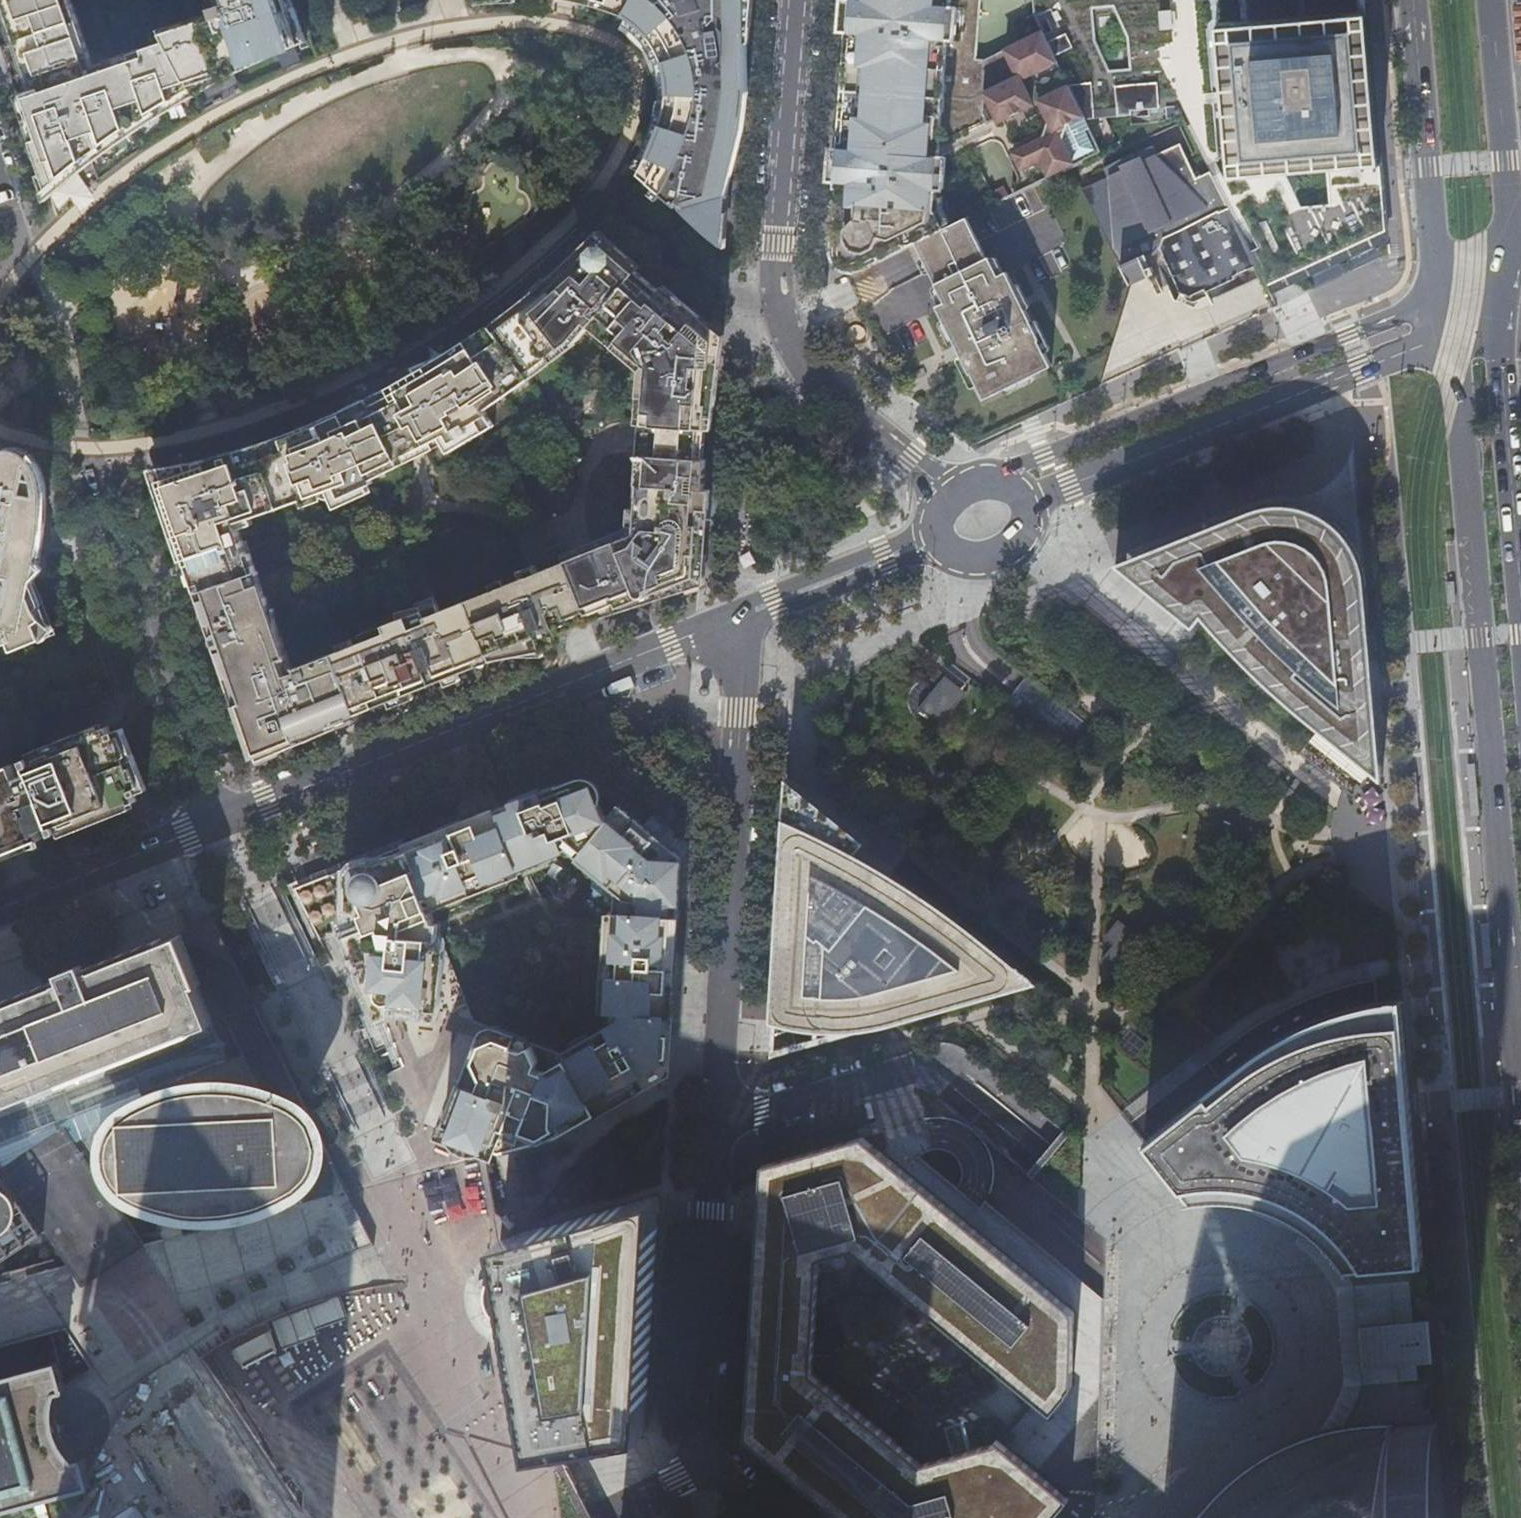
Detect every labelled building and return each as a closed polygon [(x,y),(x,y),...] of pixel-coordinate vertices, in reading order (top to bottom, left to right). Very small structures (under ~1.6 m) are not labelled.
[(212,0),(210,1),(213,9),(215,16),(163,34),(167,42),(87,69),(84,60),(91,58),(71,0),(7,0),(9,4),(37,88),(16,95),(48,191),(72,171),(102,147),(126,130),(159,108),(188,91),(231,68),(233,75),(306,42),(292,0),(212,0)] [(623,16),(627,10),(596,0),(578,0),(578,2),(623,16)] [(627,10),(633,0),(596,0),(627,10)] [(724,229),(742,0),(633,0),(627,10),(623,16),(631,21),(639,27),(648,35),(653,42),(658,50),(662,59),(665,67),(666,77),(667,92),(663,113),(656,135),(646,159),(665,160),(658,174),(643,166),(641,171),(642,175),(643,178),(647,180),(652,181),(655,179),(664,183),(660,191),(677,206),(682,192),(700,193),(698,206),(724,229)] [(1087,126),(1043,32),(985,59),(975,58),(975,48),(969,48),(973,0),(850,0),(848,30),(847,40),(849,41),(845,95),(841,139),(840,139),(836,190),(837,190),(833,248),(841,247),(879,250),(883,258),(915,242),(945,228),(936,210),(937,188),(937,164),(937,161),(938,148),(995,122),(1000,131),(1027,187),(1099,152),(1087,126)] [(1215,25),(1242,23),(1240,0),(1033,0),(1034,14),(1043,32),(1087,126),(1104,118),(1116,144),(1181,112),(1194,138),(1229,209),(1256,264),(1267,287),(1385,232),(1379,158),(1228,171),(1215,25)] [(1242,23),(1366,12),(1365,0),(1240,0),(1242,23)] [(1215,25),(1228,171),(1379,158),(1366,12),(1242,23),(1215,25)] [(937,161),(1000,131),(995,122),(938,148),(937,161)] [(1194,138),(1079,191),(1117,267),(1136,258),(1145,277),(1157,272),(1168,267),(1159,248),(1158,247),(1163,235),(1165,236),(1229,209),(1194,138)] [(1229,209),(1165,236),(1163,235),(1158,247),(1159,248),(1168,267),(1178,290),(1178,292),(1190,297),(1190,295),(1197,292),(1204,289),(1205,292),(1234,279),(1233,276),(1254,266),(1253,265),(1256,264),(1229,209)] [(989,261),(966,217),(945,228),(915,242),(925,260),(946,301),(999,275),(991,260),(989,261)] [(495,331),(528,377),(575,340),(588,325),(589,326),(637,269),(595,234),(574,255),(548,280),(515,307),(491,326),(495,331)] [(879,259),(883,258),(879,250),(841,247),(833,248),(833,251),(834,252),(836,258),(841,263),(851,265),(861,266),(870,264),(879,259)] [(1136,258),(1117,267),(1126,286),(1145,277),(1136,258)] [(566,559),(566,560),(591,621),(606,615),(676,587),(677,582),(693,575),(694,564),(700,562),(704,498),(705,480),(706,469),(709,429),(703,429),(706,384),(712,384),(714,352),(708,351),(709,342),(697,332),(701,327),(692,318),(637,269),(589,326),(627,358),(631,353),(646,366),(642,423),(639,423),(637,457),(639,458),(633,533),(634,536),(618,543),(617,539),(566,559)] [(1007,271),(999,275),(946,301),(937,306),(957,347),(970,340),(974,349),(961,355),(971,373),(972,373),(975,378),(977,384),(986,399),(1052,364),(1039,339),(1041,338),(1007,271)] [(470,347),(495,331),(491,326),(467,342),(470,347)] [(714,352),(715,339),(701,327),(697,332),(709,342),(708,351),(714,352)] [(254,570),(253,570),(244,541),(241,542),(235,522),(242,520),(288,504),(334,488),(338,498),(371,483),(367,473),(398,457),(422,449),(444,434),(449,442),(468,431),(465,426),(486,414),(483,410),(528,378),(527,377),(528,377),(495,331),(470,347),(467,342),(416,373),(332,416),(279,437),(281,443),(203,467),(201,461),(154,471),(196,592),(255,572),(254,570)] [(709,429),(712,384),(706,384),(703,429),(709,429)] [(279,437),(201,461),(203,467),(281,443),(279,437)] [(15,445),(15,446),(7,446),(4,447),(0,448),(0,644),(10,640),(13,648),(43,637),(37,621),(44,617),(37,608),(31,593),(34,579),(27,577),(29,567),(39,561),(43,536),(45,517),(45,496),(44,483),(41,473),(36,460),(33,457),(26,450),(22,447),(15,445)] [(511,476),(518,494),(524,491),(526,497),(537,492),(528,469),(516,473),(513,466),(486,477),(489,484),(511,476)] [(1256,507),(1113,563),(1194,627),(1199,615),(1254,676),(1382,780),(1364,565),(1348,534),(1325,516),(1298,506),(1277,504),(1256,507)] [(385,632),(333,653),(357,714),(370,708),(402,696),(434,683),(491,660),(531,645),(579,626),(591,621),(566,560),(494,589),(495,592),(431,618),(427,607),(382,624),(385,632)] [(34,579),(39,561),(29,567),(27,577),(34,579)] [(699,578),(700,562),(694,564),(693,575),(677,582),(676,587),(686,583),(699,578)] [(255,572),(196,592),(246,738),(251,736),(258,753),(269,748),(308,733),(351,716),(357,714),(333,653),(293,669),(255,572)] [(942,673),(935,682),(956,699),(963,690),(942,673)] [(935,682),(919,702),(918,702),(917,703),(924,708),(922,710),(927,713),(928,711),(939,720),(940,719),(939,719),(956,699),(935,682)] [(108,723),(0,766),(0,853),(8,850),(45,835),(84,820),(103,813),(123,804),(138,799),(135,792),(139,791),(115,728),(111,730),(108,723)] [(873,844),(787,773),(771,1020),(796,1027),(819,1030),(842,1030),(864,1028),(888,1022),(1038,976),(1001,945),(967,918),(926,890),(892,868),(896,861),(882,851),(884,847),(882,843),(879,842),(877,842),(875,842),(873,844)] [(320,879),(297,888),(326,946),(329,944),(352,933),(382,1001),(384,1006),(399,1000),(400,992),(430,994),(445,995),(450,933),(446,924),(447,915),(442,914),(438,902),(550,858),(550,857),(563,848),(621,898),(620,912),(604,911),(600,1010),(612,1010),(612,1021),(562,1051),(496,1030),(491,1044),(482,1041),(471,1071),(466,1084),(461,1083),(443,1133),(459,1139),(461,1132),(478,1139),(476,1145),(485,1148),(486,1152),(566,1132),(569,1123),(577,1116),(587,1118),(667,1071),(673,983),(679,898),(685,898),(686,866),(687,849),(652,814),(644,824),(620,804),(608,818),(602,813),(597,799),(598,793),(596,788),(595,785),(591,782),(587,781),(582,781),(578,782),(559,789),(557,785),(548,789),(523,799),(500,807),(476,817),(452,827),(430,835),(413,842),(406,845),(376,857),(358,864),(350,867),(340,871),(320,879)] [(315,853),(304,856),(306,861),(317,857),(315,853)] [(12,1144),(21,1157),(81,1117),(95,1137),(126,1116),(127,1114),(128,1114),(132,1109),(136,1105),(140,1101),(143,1099),(145,1097),(150,1094),(156,1090),(161,1087),(163,1086),(165,1085),(172,1081),(180,1078),(238,1049),(221,1011),(253,998),(213,920),(50,985),(0,1005),(0,1152),(12,1144)] [(1108,950),(1128,967),(1148,944),(1119,920),(1104,937),(1113,944),(1108,950)] [(1139,1135),(1179,1187),(1192,1185),(1204,1183),(1216,1183),(1228,1183),(1240,1184),(1251,1187),(1263,1190),(1274,1194),(1285,1200),(1296,1206),(1306,1213),(1315,1221),(1324,1230),(1331,1240),(1338,1250),(1344,1261),(1347,1268),(1360,1267),(1361,1268),(1424,1262),(1401,998),(1377,1002),(1376,992),(1375,978),(1342,986),(1317,994),(1297,1002),(1274,1014),(1243,1033),(1174,1087),(1169,1081),(1165,1076),(1120,1111),(1124,1117),(1129,1123),(1139,1135)] [(400,992),(399,1000),(429,1002),(430,994),(400,992)] [(491,1044),(496,1030),(495,1030),(494,1030),(493,1030),(492,1030),(491,1030),(490,1030),(489,1030),(488,1031),(487,1032),(486,1032),(486,1033),(485,1033),(485,1034),(484,1035),(484,1036),(483,1037),(482,1041),(491,1044)] [(332,1173),(337,1165),(340,1156),(343,1147),(343,1138),(340,1125),(330,1105),(325,1100),(304,1086),(290,1080),(281,1076),(256,1070),(230,1069),(204,1072),(180,1078),(172,1081),(165,1085),(163,1086),(161,1087),(156,1090),(150,1094),(145,1097),(143,1099),(140,1101),(136,1105),(132,1109),(128,1114),(127,1114),(126,1116),(121,1124),(118,1133),(117,1143),(117,1152),(119,1162),(123,1170),(127,1177),(140,1190),(156,1200),(173,1207),(188,1211),(216,1215),(243,1215),(271,1209),(281,1205),(296,1199),(320,1184),(325,1180),(332,1173)] [(466,1069),(461,1083),(466,1084),(471,1071),(466,1069)] [(0,1152),(0,1266),(54,1229),(73,1257),(89,1279),(153,1238),(95,1137),(81,1117),(21,1157),(12,1144),(0,1152)] [(1074,1310),(862,1135),(763,1164),(746,1436),(845,1517),(1053,1517),(1070,1498),(995,1439),(991,1444),(921,1464),(811,1373),(821,1257),(852,1248),(1051,1414),(1068,1393),(1067,1393),(1072,1386),(1074,1310)] [(502,1251),(506,1264),(503,1266),(496,1270),(491,1274),(488,1276),(483,1276),(479,1280),(479,1286),(480,1288),(483,1291),(483,1299),(486,1308),(484,1313),(484,1315),(488,1320),(492,1321),(496,1319),(500,1322),(504,1323),(510,1324),(516,1325),(534,1447),(553,1444),(646,1431),(659,1223),(661,1193),(652,1196),(580,1215),(555,1222),(520,1232),(499,1237),(502,1251)] [(1394,1364),(1432,1360),(1429,1317),(1391,1321),(1358,1324),(1362,1366),(1394,1364)] [(893,1349),(887,1344),(883,1341),(874,1352),(869,1358),(879,1366),(893,1349)] [(67,1388),(65,1380),(60,1361),(58,1361),(0,1377),(0,1509),(33,1501),(48,1496),(93,1484),(86,1457),(79,1459),(75,1455),(68,1446),(62,1435),(60,1431),(59,1427),(58,1424),(58,1421),(57,1408),(59,1392),(60,1390),(67,1388)] [(888,1388),(899,1394),(903,1396),(920,1402),(925,1404),(931,1381),(924,1379),(920,1377),(910,1371),(907,1368),(888,1388)] [(1438,1421),(1394,1425),(1392,1422),(1363,1423),(1346,1426),(1315,1433),(1300,1438),(1276,1449),(1252,1463),(1239,1473),(1228,1483),(1216,1494),(1205,1506),(1196,1517),(1446,1517),(1438,1421)] [(138,1502),(114,1517),(148,1517),(138,1502)]
